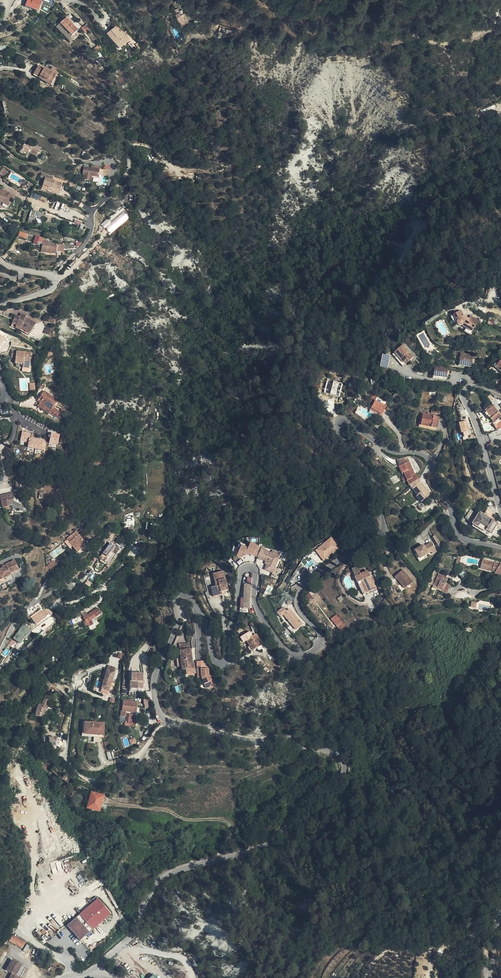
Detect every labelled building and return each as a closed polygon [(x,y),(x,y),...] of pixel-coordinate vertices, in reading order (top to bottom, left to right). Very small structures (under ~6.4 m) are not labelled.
[(41,2),(35,0),(28,0),(26,4),(26,7),(38,12),(41,2)] [(180,27),(189,24),(185,13),(180,15),(178,9),(174,10),(180,27)] [(77,31),(66,19),(56,29),(70,43),(74,39),(72,37),(77,31)] [(85,34),(90,30),(87,25),(82,29),(85,34)] [(115,28),(106,36),(116,47),(127,38),(123,33),(121,35),(120,33),(115,28)] [(127,38),(116,47),(119,50),(130,41),(127,38)] [(105,57),(100,51),(97,47),(95,49),(102,59),(105,57)] [(45,70),(38,67),(34,74),(40,77),(39,79),(43,81),(44,79),(48,82),(49,80),(52,82),(55,76),(50,73),(45,70)] [(36,157),(38,153),(24,145),(22,149),(36,157)] [(96,178),(98,171),(83,167),(81,175),(82,175),(81,180),(88,182),(90,177),(96,178)] [(52,181),(53,178),(42,174),(40,178),(45,179),(42,189),(47,191),(48,188),(60,192),(62,184),(52,181)] [(1,190),(0,191),(0,195),(1,196),(0,197),(0,207),(2,202),(3,203),(3,204),(7,207),(14,196),(9,193),(8,195),(1,190)] [(32,222),(33,218),(33,217),(43,220),(44,215),(31,211),(28,222),(32,223),(32,222)] [(40,238),(39,237),(39,238),(29,235),(28,239),(37,242),(42,243),(43,241),(43,238),(40,238)] [(43,241),(42,243),(41,253),(51,254),(51,252),(56,252),(56,251),(63,251),(63,246),(48,244),(48,241),(43,241)] [(475,325),(467,320),(466,322),(461,319),(460,318),(462,317),(459,312),(452,316),(455,322),(456,324),(456,325),(457,326),(458,326),(459,326),(460,325),(465,328),(464,329),(470,333),(475,325)] [(15,316),(14,320),(12,323),(16,325),(16,326),(21,328),(30,334),(36,324),(27,319),(26,321),(24,320),(25,318),(26,316),(20,314),(19,317),(15,316)] [(16,325),(12,323),(11,326),(21,330),(29,335),(30,334),(21,328),(16,326),(16,325)] [(401,345),(393,354),(404,364),(412,356),(401,345)] [(15,358),(15,363),(23,364),(22,368),(30,369),(31,356),(24,355),(24,353),(16,352),(16,351),(12,350),(11,357),(15,358)] [(469,366),(470,354),(458,352),(456,364),(469,366)] [(393,354),(391,355),(402,366),(404,364),(393,354)] [(444,370),(433,370),(432,377),(443,379),(444,370)] [(328,379),(324,392),(338,396),(342,383),(328,379)] [(49,413),(53,416),(57,410),(53,408),(57,402),(44,392),(41,396),(43,398),(40,403),(50,411),(49,413)] [(397,401),(401,396),(396,393),(392,398),(397,401)] [(369,402),(373,404),(377,397),(373,395),(369,402)] [(370,408),(381,414),(387,403),(377,397),(373,404),(370,408)] [(386,409),(392,412),(395,407),(389,404),(386,409)] [(493,423),(500,417),(491,405),(484,411),(493,423)] [(436,431),(436,429),(421,425),(423,414),(439,418),(439,416),(421,413),(418,426),(436,431)] [(37,423),(39,419),(30,414),(28,418),(37,423)] [(421,425),(436,429),(439,418),(423,414),(421,425)] [(27,447),(44,450),(46,439),(31,437),(32,432),(22,431),(20,441),(28,442),(27,447)] [(397,460),(400,466),(409,462),(406,456),(397,460)] [(403,473),(409,485),(417,480),(415,477),(416,476),(412,469),(411,470),(410,468),(411,467),(409,462),(400,466),(403,473)] [(417,480),(409,485),(418,495),(423,501),(430,495),(426,490),(425,491),(423,490),(425,489),(420,483),(419,483),(417,480)] [(469,506),(475,501),(470,496),(469,495),(468,495),(465,497),(466,502),(469,506)] [(11,505),(11,504),(14,503),(13,499),(7,500),(6,496),(0,498),(3,508),(9,507),(9,506),(11,505)] [(491,521),(493,519),(494,516),(496,514),(487,509),(483,515),(479,512),(471,524),(472,525),(484,533),(485,531),(490,534),(497,524),(491,521)] [(488,537),(490,534),(485,531),(484,533),(472,525),(471,526),(488,537)] [(77,553),(87,545),(79,535),(72,540),(69,542),(72,546),(77,553)] [(315,549),(323,560),(340,548),(331,537),(315,549)] [(248,547),(242,544),(236,556),(240,558),(243,552),(256,558),(261,546),(250,541),(248,547)] [(419,556),(423,554),(427,552),(427,551),(430,549),(432,553),(437,551),(432,542),(424,545),(423,543),(415,547),(416,551),(419,556)] [(102,564),(104,565),(108,568),(115,560),(113,558),(119,550),(111,544),(110,543),(104,552),(105,553),(103,555),(102,554),(99,558),(103,562),(102,564)] [(268,562),(263,573),(271,576),(279,555),(275,553),(274,555),(271,554),(265,551),(264,555),(259,553),(257,558),(268,562)] [(425,556),(423,554),(419,556),(416,551),(414,552),(418,559),(425,556)] [(500,575),(500,564),(482,559),(480,569),(495,572),(496,571),(500,575)] [(8,562),(9,564),(6,566),(0,568),(0,575),(2,579),(10,575),(10,573),(18,569),(14,560),(8,562)] [(53,560),(47,565),(50,568),(49,569),(52,572),(58,566),(53,560)] [(314,574),(323,565),(319,562),(311,570),(314,574)] [(370,590),(371,591),(375,589),(372,583),(370,579),(367,572),(366,572),(364,573),(360,575),(357,568),(351,570),(354,577),(357,583),(360,582),(365,592),(370,590)] [(404,588),(413,581),(403,570),(395,576),(404,588)] [(222,572),(212,575),(215,587),(210,588),(213,598),(221,596),(222,598),(225,597),(224,594),(221,595),(221,593),(223,592),(227,591),(222,572)] [(434,572),(432,575),(437,578),(433,585),(437,587),(442,590),(441,592),(447,594),(451,586),(446,584),(447,580),(442,578),(443,576),(434,572)] [(10,575),(2,579),(0,579),(0,583),(11,578),(10,575)] [(437,578),(432,575),(428,583),(433,585),(437,578)] [(240,598),(240,608),(249,609),(250,586),(251,579),(247,578),(246,584),(244,584),(243,595),(243,599),(240,598)] [(363,595),(371,591),(370,590),(365,592),(360,582),(357,583),(363,595)] [(48,615),(51,613),(47,608),(42,612),(43,613),(37,619),(40,621),(48,615)] [(101,613),(98,608),(89,614),(83,618),(85,621),(87,624),(92,620),(101,613)] [(293,632),(302,624),(289,609),(286,612),(283,608),(277,613),(280,617),(283,614),(291,624),(288,627),(293,632)] [(339,637),(344,633),(331,618),(326,623),(339,637)] [(26,637),(30,631),(23,625),(13,639),(20,643),(25,636),(26,637)] [(250,646),(253,650),(256,648),(261,646),(262,645),(255,634),(252,637),(246,640),(250,646)] [(182,670),(186,670),(194,669),(194,667),(194,663),(192,663),(191,650),(186,650),(179,651),(182,667),(182,670)] [(201,669),(201,666),(197,667),(198,677),(201,677),(204,684),(211,681),(208,674),(208,669),(201,669)] [(108,693),(113,674),(106,672),(101,691),(108,693)] [(131,681),(130,682),(130,689),(141,689),(143,689),(143,684),(144,684),(144,681),(143,681),(143,673),(142,673),(138,673),(131,673),(131,681)] [(43,717),(44,713),(45,709),(47,710),(49,700),(44,699),(42,705),(40,704),(39,704),(37,706),(37,708),(36,707),(34,714),(35,715),(35,716),(43,717)] [(136,713),(137,702),(123,701),(122,711),(121,711),(120,716),(125,717),(124,724),(131,724),(132,715),(126,714),(126,712),(136,713)] [(124,726),(133,727),(135,715),(132,715),(131,724),(124,724),(124,726)] [(84,734),(84,723),(82,723),(82,736),(94,737),(94,734),(84,734)] [(94,737),(102,737),(104,737),(104,724),(84,723),(84,734),(94,734),(94,737)] [(57,738),(56,739),(54,746),(65,748),(66,739),(57,738)] [(74,781),(72,780),(55,765),(51,770),(70,786),(73,781),(74,781)] [(87,808),(98,812),(103,796),(91,792),(87,808)] [(66,925),(79,941),(111,913),(98,897),(66,925)] [(9,942),(23,948),(26,941),(12,935),(9,942)] [(25,965),(11,959),(6,970),(11,972),(9,977),(22,977),(20,977),(25,965)]
